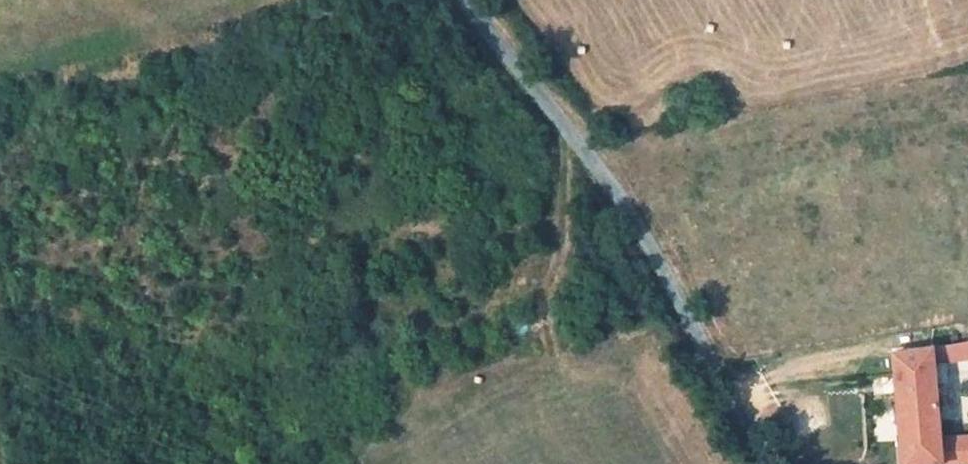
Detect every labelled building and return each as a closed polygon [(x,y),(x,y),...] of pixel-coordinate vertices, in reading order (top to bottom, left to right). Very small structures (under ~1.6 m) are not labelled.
[(914,463),(955,463),(942,359),(901,366),(914,463)]
